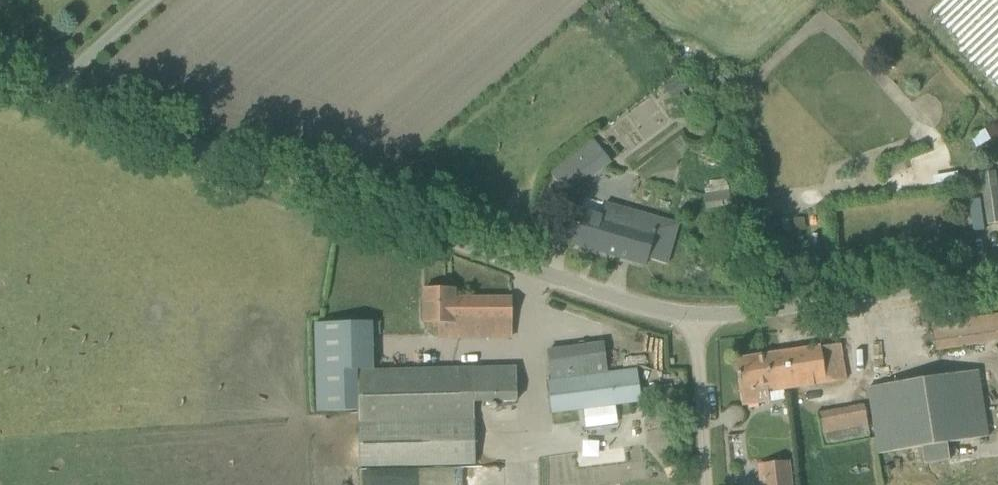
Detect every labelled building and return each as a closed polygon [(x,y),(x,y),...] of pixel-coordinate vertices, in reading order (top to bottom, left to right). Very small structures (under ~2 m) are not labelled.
[(991,140),(985,129),(971,137),(977,148),(991,140)] [(591,176),(611,161),(595,141),(575,156),(591,176)] [(982,172),(989,222),(997,221),(997,177),(997,170),(982,172)] [(730,205),(730,180),(706,181),(706,206),(730,205)] [(581,210),(571,243),(646,265),(647,259),(666,264),(678,223),(607,202),(602,217),(581,210)] [(454,289),(424,289),(423,323),(456,323),(456,335),(511,335),(511,297),(454,297),(454,289)] [(933,325),(936,349),(997,339),(997,315),(933,325)] [(360,469),(476,466),(474,402),(517,401),(517,367),(372,370),(371,322),(315,323),(317,411),(359,410),(360,469)] [(547,380),(552,414),(640,401),(636,369),(607,373),(603,343),(548,350),(552,380),(547,380)] [(734,359),(742,406),(769,401),(768,392),(799,387),(814,385),(814,384),(846,379),(840,344),(821,347),(821,346),(734,359)] [(868,388),(878,454),(922,447),(924,465),(950,460),(947,444),(989,436),(978,373),(868,388)] [(864,405),(817,413),(823,447),(870,438),(864,405)] [(784,463),(757,466),(759,484),(786,484),(784,463)]
